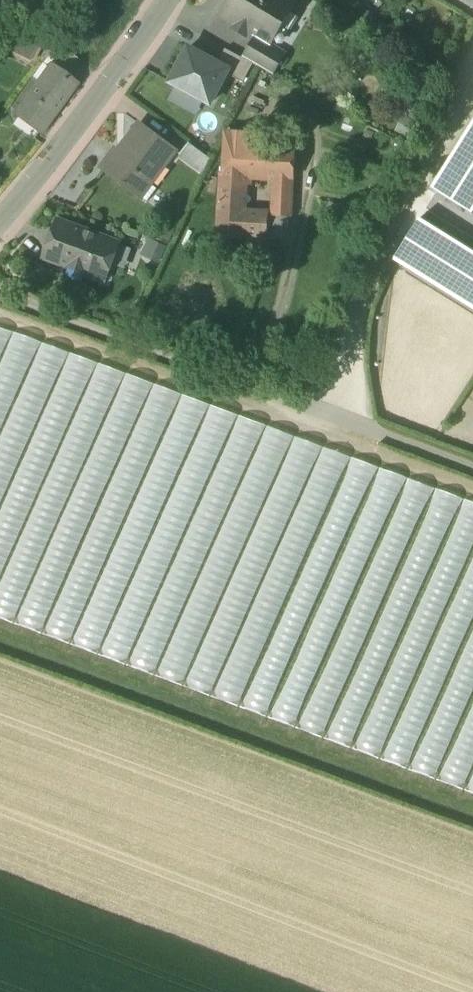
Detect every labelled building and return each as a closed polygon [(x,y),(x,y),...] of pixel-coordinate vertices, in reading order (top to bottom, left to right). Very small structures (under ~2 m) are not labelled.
[(293,0),(232,0),(222,16),(237,25),(237,29),(245,34),(249,32),(256,36),(273,46),(271,42),(274,38),(281,26),(296,2),(293,0)] [(288,31),(281,26),(274,38),(281,42),(288,31)] [(36,46),(12,33),(4,48),(29,61),(36,46)] [(273,46),(256,36),(242,58),(254,64),(274,75),(286,54),(273,46)] [(78,59),(54,42),(46,52),(56,59),(50,67),(64,77),(78,59)] [(218,63),(189,48),(171,83),(211,104),(227,74),(229,69),(218,63)] [(244,83),(254,64),(225,50),(218,63),(229,69),(227,74),(244,83)] [(51,71),(42,83),(40,82),(17,113),(41,131),(74,85),(64,77),(50,67),(49,69),(51,71)] [(431,188),(471,213),(472,211),(472,122),(431,188)] [(176,151),(140,125),(121,151),(118,149),(103,169),(135,193),(145,181),(151,185),(176,151)] [(271,137),(228,133),(225,173),(245,174),(283,177),(285,177),(287,152),(270,150),(271,137)] [(212,159),(189,143),(180,156),(205,174),(212,159)] [(225,173),(225,174),(224,205),(243,205),(245,174),(225,173)] [(285,177),(283,177),(282,198),(292,199),(293,177),(285,177)] [(243,205),(224,205),(221,236),(265,240),(267,212),(242,210),(243,205)] [(420,219),(394,260),(472,309),(472,252),(420,219)] [(119,243),(58,220),(45,257),(105,280),(119,243)] [(170,247),(152,239),(144,257),(162,265),(170,247)] [(3,349),(10,330),(0,326),(0,348),(3,349)]
